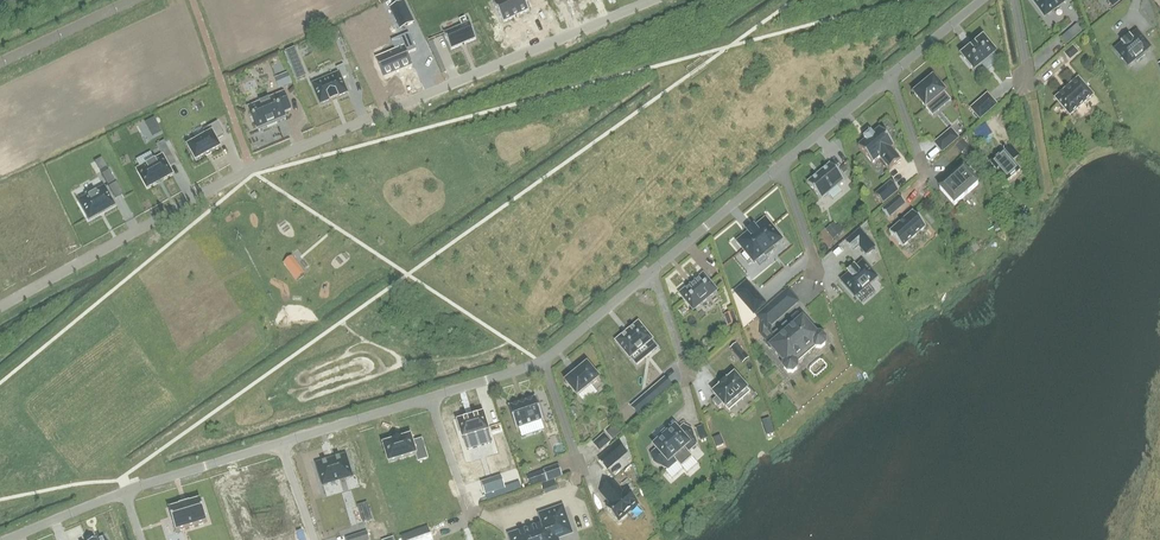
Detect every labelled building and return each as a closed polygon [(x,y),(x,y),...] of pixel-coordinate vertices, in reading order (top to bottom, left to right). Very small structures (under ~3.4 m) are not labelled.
[(492,10),(501,29),(527,16),(520,0),(512,0),(492,10)] [(1045,16),(1067,0),(1033,0),(1045,16)] [(405,1),(391,8),(400,29),(414,22),(405,1)] [(462,27),(444,34),(451,50),(477,40),(470,24),(468,24),(466,18),(460,20),(462,27)] [(1137,31),(1129,37),(1128,37),(1122,42),(1122,43),(1114,50),(1128,66),(1136,60),(1137,61),(1144,55),(1143,54),(1151,47),(1137,31)] [(400,49),(381,58),(388,76),(417,65),(412,52),(421,49),(414,32),(396,40),(400,49)] [(1067,33),(1061,38),(1067,45),(1073,40),(1067,33)] [(974,72),(995,54),(983,39),(962,57),(974,72)] [(1065,54),(1070,60),(1078,54),(1073,47),(1065,54)] [(1052,64),(1059,73),(1069,66),(1062,57),(1052,64)] [(301,62),(292,66),(298,80),(307,76),(301,62)] [(339,74),(313,85),(321,105),(330,101),(331,102),(339,99),(339,98),(348,94),(342,80),(349,77),(344,66),(337,69),(339,74)] [(288,73),(275,78),(279,89),(293,84),(288,73)] [(1078,78),(1055,99),(1070,116),(1094,96),(1078,78)] [(926,108),(945,93),(933,79),(915,95),(926,108)] [(290,109),(284,94),(277,97),(259,105),(260,108),(251,111),(250,108),(249,109),(257,128),(267,124),(268,127),(277,123),(276,121),(285,117),(283,113),(290,109)] [(972,109),(981,120),(997,106),(988,95),(972,109)] [(17,117),(8,98),(0,101),(0,125),(17,117)] [(155,118),(145,123),(149,130),(159,125),(155,118)] [(217,122),(209,127),(216,140),(224,135),(217,122)] [(190,146),(188,147),(196,161),(220,148),(216,140),(209,127),(203,130),(207,136),(197,142),(196,140),(188,144),(190,146)] [(871,132),(863,138),(865,141),(858,147),(872,164),(880,158),(890,170),(901,161),(891,149),(894,146),(880,128),(873,134),(871,132)] [(935,144),(943,153),(959,139),(951,130),(935,144)] [(963,140),(955,146),(962,154),(969,148),(963,140)] [(164,141),(157,145),(161,153),(169,149),(164,141)] [(1007,183),(1015,176),(1020,171),(1004,153),(991,164),(1007,183)] [(163,155),(136,170),(147,190),(174,175),(163,155)] [(831,165),(808,184),(822,200),(844,181),(831,165)] [(840,168),(844,173),(848,170),(844,165),(840,168)] [(978,185),(963,168),(940,189),(954,206),(978,185)] [(108,172),(102,175),(108,185),(113,182),(108,172)] [(883,204),(899,191),(891,181),(875,195),(883,204)] [(86,197),(79,201),(89,220),(113,206),(109,198),(103,188),(95,192),(94,190),(85,195),(86,197)] [(889,218),(906,204),(899,196),(883,210),(889,218)] [(902,247),(925,228),(926,227),(913,212),(890,233),(902,247)] [(748,235),(738,244),(755,263),(764,255),(767,258),(775,251),(773,249),(783,241),(766,220),(755,229),(754,228),(747,234),(748,235)] [(839,220),(828,229),(836,238),(847,230),(839,220)] [(859,230),(846,241),(854,250),(859,247),(867,239),(859,230)] [(866,246),(870,250),(877,244),(873,239),(866,246)] [(297,263),(288,269),(296,281),(305,274),(297,263)] [(880,281),(865,264),(857,271),(856,270),(850,275),(850,276),(843,283),(858,300),(880,281)] [(680,295),(694,310),(716,291),(717,291),(703,275),(680,295)] [(733,292),(743,303),(756,292),(747,280),(733,292)] [(789,291),(759,317),(763,323),(762,335),(766,340),(767,341),(773,336),(772,335),(770,333),(770,326),(798,302),(789,291)] [(729,326),(737,323),(733,312),(725,315),(729,326)] [(767,341),(767,345),(770,348),(772,348),(784,363),(784,368),(787,373),(793,373),(797,370),(797,364),(794,361),(813,345),(816,348),(821,349),(825,345),(826,340),(822,336),(817,335),(804,320),(804,318),(801,315),(797,315),(792,320),(793,325),(778,338),(776,336),(773,336),(767,341)] [(645,345),(652,353),(658,348),(638,324),(616,342),(629,359),(645,345)] [(737,344),(731,350),(743,364),(749,358),(737,344)] [(587,365),(566,383),(578,397),(591,386),(600,379),(587,365)] [(717,398),(713,402),(719,408),(723,405),(726,408),(747,389),(735,375),(727,382),(726,381),(720,387),(721,387),(713,394),(717,398)] [(651,390),(638,401),(646,410),(659,400),(651,390)] [(536,398),(509,407),(517,430),(519,429),(541,421),(544,421),(536,398)] [(484,414),(458,422),(463,439),(464,439),(488,431),(490,431),(484,414)] [(772,425),(770,419),(762,421),(764,427),(772,425)] [(544,430),(541,421),(519,429),(522,438),(544,430)] [(692,430),(684,425),(679,430),(675,426),(667,433),(665,431),(658,437),(660,440),(652,446),(655,450),(650,455),(654,464),(669,471),(678,463),(682,467),(693,458),(689,454),(698,446),(692,430)] [(700,441),(708,438),(704,426),(696,429),(700,441)] [(488,431),(464,439),(467,450),(492,443),(488,431)] [(605,434),(594,444),(601,451),(611,442),(605,434)] [(411,436),(383,445),(389,464),(416,455),(418,460),(427,457),(422,440),(413,443),(411,436)] [(617,443),(607,452),(616,463),(627,454),(617,443)] [(346,456),(317,465),(323,486),(352,477),(346,456)] [(559,466),(543,471),(547,482),(563,477),(559,466)] [(547,482),(543,471),(527,477),(531,488),(547,482)] [(505,489),(505,488),(501,476),(481,483),(486,496),(505,489)] [(505,489),(486,496),(488,502),(522,490),(519,483),(505,488),(505,489)] [(623,494),(622,494),(613,484),(602,493),(611,504),(608,507),(619,520),(637,505),(626,491),(623,494)] [(201,500),(169,511),(176,532),(208,522),(201,500)] [(366,504),(358,506),(363,522),(371,520),(366,504)] [(571,534),(562,509),(541,516),(544,527),(524,534),(524,532),(510,537),(511,539),(557,539),(556,539),(571,534)] [(401,538),(402,539),(432,539),(428,528),(401,538)]
